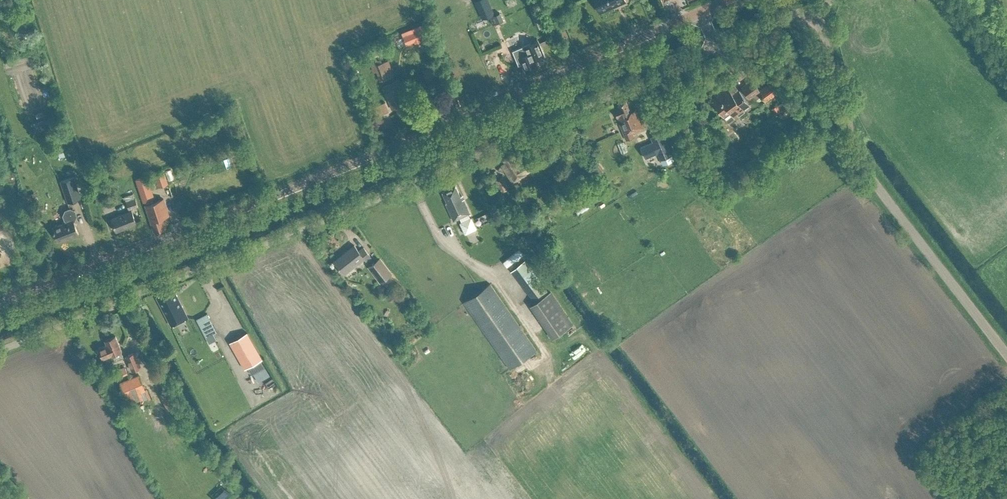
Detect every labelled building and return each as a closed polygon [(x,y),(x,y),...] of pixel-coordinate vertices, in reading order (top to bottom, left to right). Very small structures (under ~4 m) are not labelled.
[(488,0),(476,0),(474,1),(482,18),(493,12),(488,0)] [(624,1),(623,0),(596,0),(601,11),(624,1)] [(492,24),(503,20),(500,12),(489,16),(492,24)] [(423,22),(401,31),(403,36),(406,43),(414,40),(415,42),(421,40),(420,37),(428,34),(426,28),(423,22)] [(519,33),(507,38),(511,46),(522,42),(519,33)] [(520,47),(512,50),(518,64),(522,63),(526,71),(538,66),(534,58),(544,54),(538,39),(528,43),(520,47)] [(376,56),(385,52),(382,44),(373,48),(376,56)] [(381,80),(393,75),(387,60),(382,61),(381,58),(372,61),(371,62),(374,71),(377,70),(381,80)] [(422,68),(428,83),(446,76),(440,61),(422,68)] [(392,108),(394,107),(396,106),(400,116),(408,113),(407,110),(411,108),(399,79),(382,87),(392,108)] [(765,101),(777,92),(770,82),(759,90),(752,79),(741,87),(732,94),(728,87),(711,99),(726,120),(733,116),(734,117),(750,106),(746,100),(758,91),(765,101)] [(632,132),(644,127),(636,108),(630,111),(626,100),(618,104),(619,106),(614,108),(617,116),(616,117),(625,137),(627,136),(628,138),(634,135),(632,132)] [(784,100),(778,105),(783,110),(788,105),(784,100)] [(774,115),(781,109),(778,104),(770,109),(774,115)] [(52,116),(32,123),(35,131),(54,125),(52,116)] [(653,141),(641,146),(645,157),(658,152),(661,158),(672,153),(662,131),(651,136),(653,141)] [(511,155),(504,160),(505,162),(501,164),(512,182),(526,174),(525,173),(540,165),(533,154),(516,165),(511,155)] [(596,161),(591,165),(597,174),(602,169),(596,161)] [(164,171),(154,174),(158,185),(167,182),(164,171)] [(81,197),(74,175),(61,179),(68,201),(81,197)] [(151,211),(157,229),(166,226),(162,216),(168,214),(163,198),(154,201),(153,198),(154,198),(147,175),(136,179),(143,201),(146,200),(147,203),(145,204),(148,212),(151,211)] [(501,191),(506,195),(512,192),(509,186),(503,175),(494,180),(501,191)] [(454,220),(470,212),(462,195),(460,196),(455,185),(442,191),(447,202),(446,202),(454,220)] [(33,191),(26,194),(29,201),(36,198),(33,191)] [(101,192),(95,194),(97,200),(103,198),(101,192)] [(135,197),(126,200),(129,209),(138,206),(135,197)] [(591,200),(579,207),(582,210),(593,203),(591,200)] [(67,219),(67,221),(53,226),(59,241),(78,233),(73,219),(74,219),(76,214),(74,210),(70,208),(65,210),(63,214),(65,219),(67,219)] [(488,219),(494,214),(490,209),(484,214),(488,219)] [(116,230),(136,222),(131,210),(111,218),(116,230)] [(471,215),(459,220),(464,232),(476,227),(471,215)] [(101,230),(105,239),(110,237),(106,227),(101,230)] [(483,248),(485,253),(495,249),(492,243),(483,248)] [(365,259),(370,256),(363,246),(358,250),(354,244),(333,260),(344,273),(364,258),(365,259)] [(390,270),(378,255),(367,264),(378,279),(390,270)] [(534,301),(530,304),(552,337),(573,323),(550,291),(549,292),(525,260),(512,270),(520,282),(534,301)] [(354,268),(359,272),(362,266),(357,263),(354,268)] [(463,301),(509,368),(535,349),(490,283),(463,301)] [(171,325),(188,316),(173,287),(156,295),(171,325)] [(231,341),(246,367),(263,358),(248,332),(231,341)] [(115,335),(105,339),(106,343),(98,347),(103,358),(111,355),(113,360),(123,356),(121,350),(122,350),(115,335)] [(594,350),(601,362),(605,359),(598,347),(594,350)] [(131,368),(140,364),(134,351),(126,355),(131,368)] [(147,394),(138,373),(120,381),(128,401),(147,394)]
